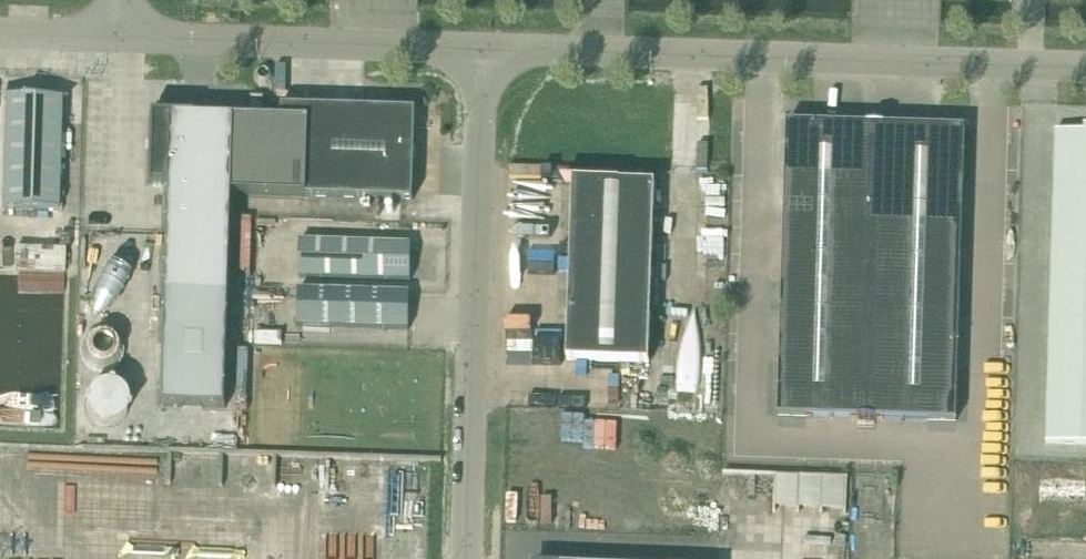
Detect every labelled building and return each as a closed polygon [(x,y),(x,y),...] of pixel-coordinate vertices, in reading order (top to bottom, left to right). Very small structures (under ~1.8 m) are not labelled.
[(251,113),(263,114),(264,97),(251,97),(251,113)] [(61,100),(6,99),(3,210),(58,212),(61,100)] [(150,117),(148,184),(166,184),(161,343),(160,343),(159,405),(227,407),(233,195),(306,197),(308,107),(283,107),(282,120),(150,117)] [(308,107),(306,197),(414,201),(416,111),(308,107)] [(965,128),(787,123),(778,416),(957,422),(965,128)] [(1056,131),(1046,443),(1085,445),(1085,126),(1085,132),(1056,131)] [(573,182),(567,361),(649,363),(655,184),(620,183),(566,181),(566,182),(573,182)] [(299,278),(411,281),(412,245),(301,242),(299,278)] [(60,294),(60,276),(20,276),(20,294),(60,294)] [(411,293),(299,289),(298,325),(410,328),(411,293)]
